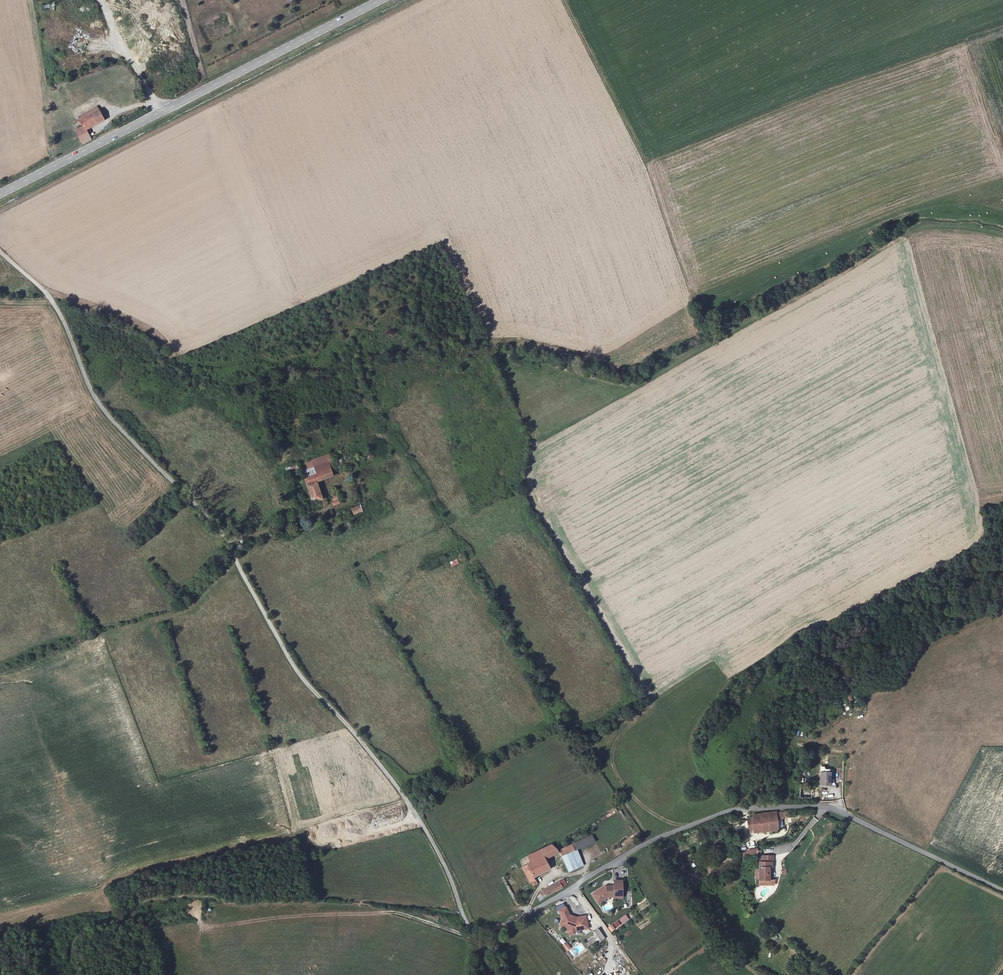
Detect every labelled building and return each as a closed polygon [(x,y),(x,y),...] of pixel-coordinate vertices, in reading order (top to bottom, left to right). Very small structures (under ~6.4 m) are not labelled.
[(96,108),(79,117),(81,121),(98,112),(96,108)] [(84,127),(85,129),(103,120),(98,112),(81,121),(84,127)] [(85,129),(84,127),(75,131),(82,144),(91,139),(85,129)] [(347,457),(329,464),(334,477),(342,474),(340,468),(349,464),(347,457)] [(334,477),(329,464),(310,471),(311,476),(305,478),(314,503),(321,500),(324,508),(327,506),(328,505),(327,500),(324,501),(318,483),(334,477)] [(342,503),(339,495),(331,497),(335,506),(342,503)] [(364,511),(362,506),(353,508),(355,514),(364,511)] [(802,639),(800,634),(792,639),(795,644),(802,639)] [(820,785),(830,786),(830,773),(820,773),(820,785)] [(800,797),(808,796),(807,788),(800,789),(800,797)] [(777,813),(753,815),(755,833),(778,829),(777,813)] [(559,848),(567,872),(584,867),(577,849),(595,843),(593,836),(559,848)] [(541,849),(546,858),(560,852),(552,843),(541,849)] [(551,869),(546,858),(541,849),(528,856),(532,863),(523,867),(530,882),(535,879),(534,877),(551,869)] [(759,881),(759,886),(774,886),(774,881),(772,881),(773,862),(773,857),(761,856),(761,862),(760,862),(759,881)] [(567,885),(563,879),(540,892),(545,898),(567,885)] [(592,894),(598,902),(607,896),(614,896),(614,890),(622,890),(622,880),(614,880),(614,885),(606,886),(606,887),(603,887),(592,894)] [(566,907),(559,910),(562,918),(560,925),(567,927),(574,930),(588,928),(586,916),(577,917),(569,915),(566,907)] [(618,921),(608,927),(611,932),(621,926),(618,921)] [(602,941),(605,938),(598,928),(594,931),(602,941)]
